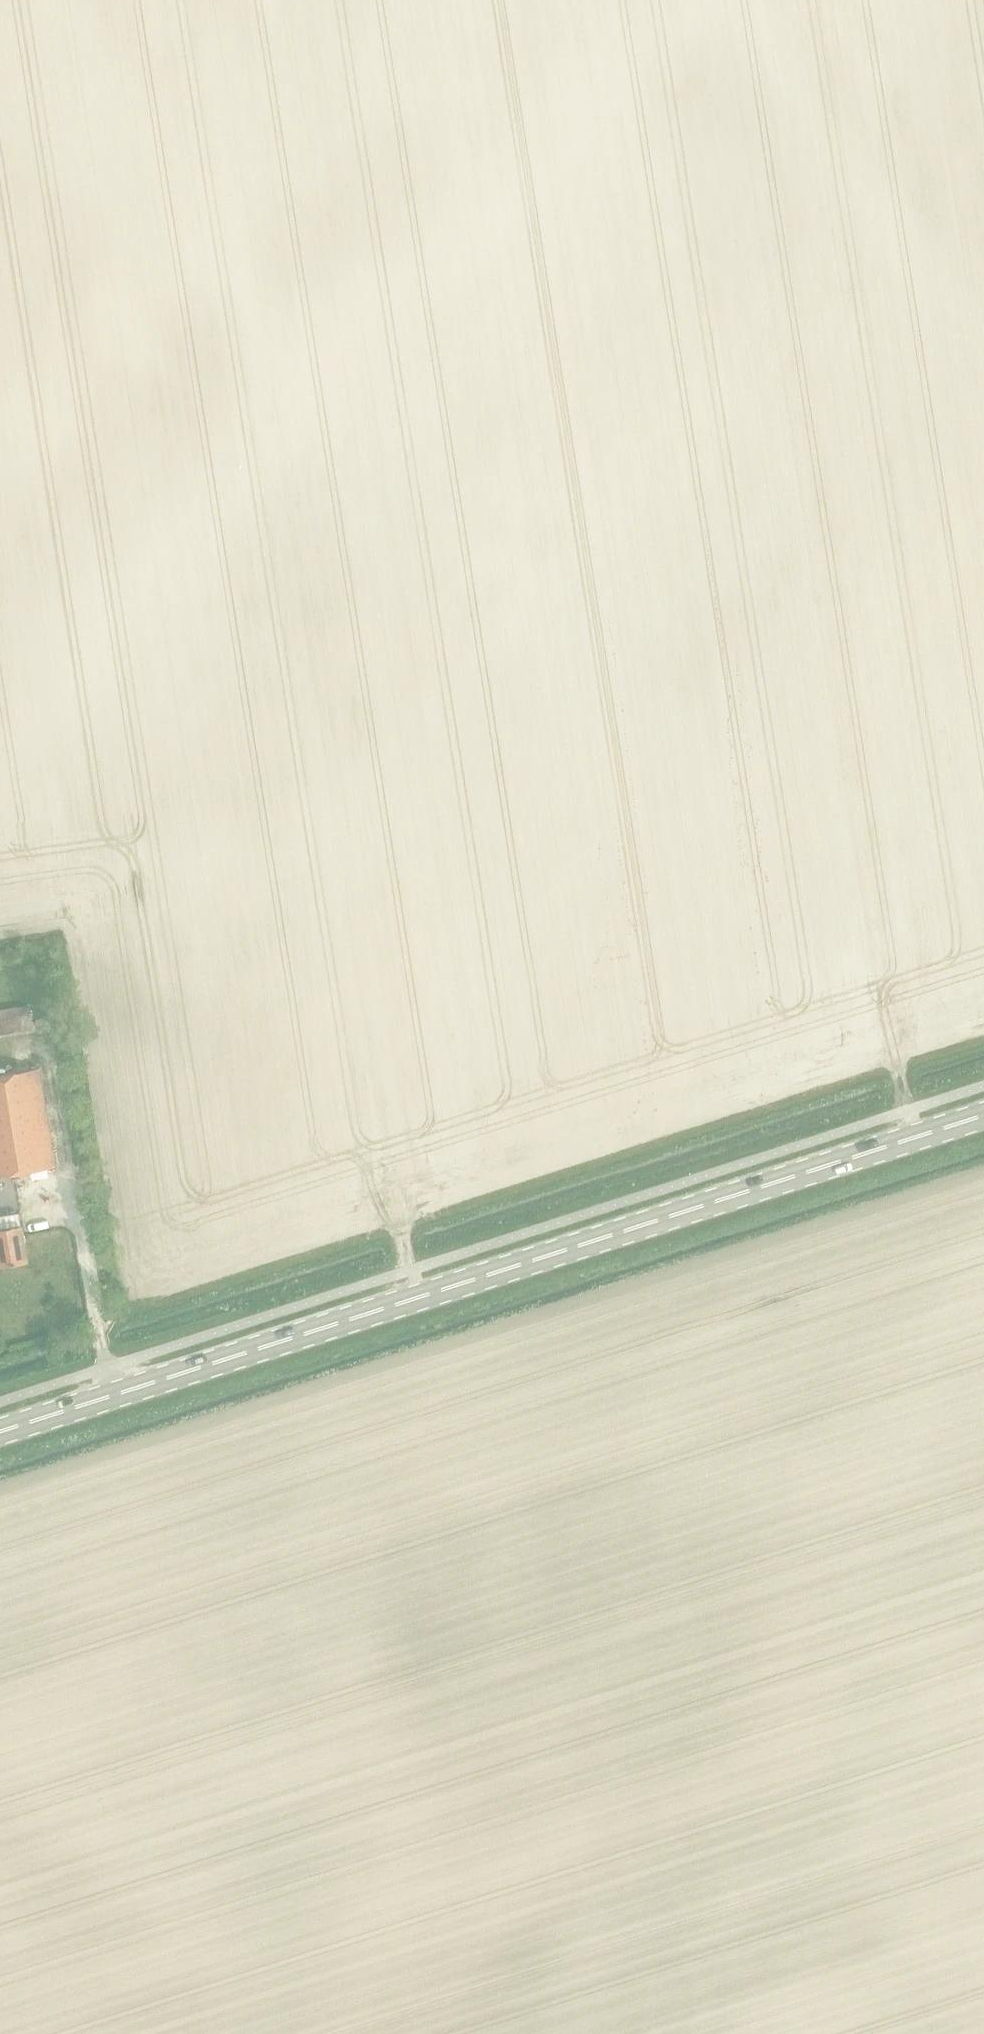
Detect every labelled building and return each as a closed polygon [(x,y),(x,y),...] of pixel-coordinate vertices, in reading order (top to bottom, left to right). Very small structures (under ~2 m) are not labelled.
[(32,1028),(28,1004),(0,1009),(0,1034),(32,1028)] [(54,1166),(37,1068),(0,1075),(0,1175),(54,1166)] [(24,1262),(16,1212),(0,1215),(0,1266),(24,1262)]
